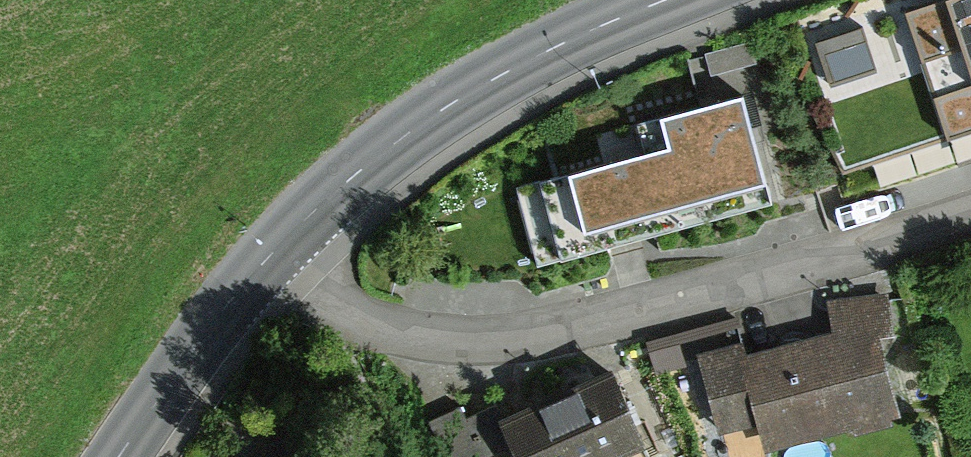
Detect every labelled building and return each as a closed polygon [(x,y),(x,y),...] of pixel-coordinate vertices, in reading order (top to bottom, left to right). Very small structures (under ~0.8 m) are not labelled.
[(910,16),(952,139),(970,132),(970,0),(959,0),(910,16)] [(836,89),(885,80),(873,18),(824,27),(836,89)] [(766,190),(744,103),(661,124),(669,155),(569,181),(583,237),(766,190)] [(698,357),(722,435),(760,423),(770,456),(772,456),(912,414),(892,349),(905,346),(887,286),(820,306),(829,333),(752,357),(747,342),(698,357)] [(501,419),(517,456),(628,456),(651,447),(616,368),(501,419)]
